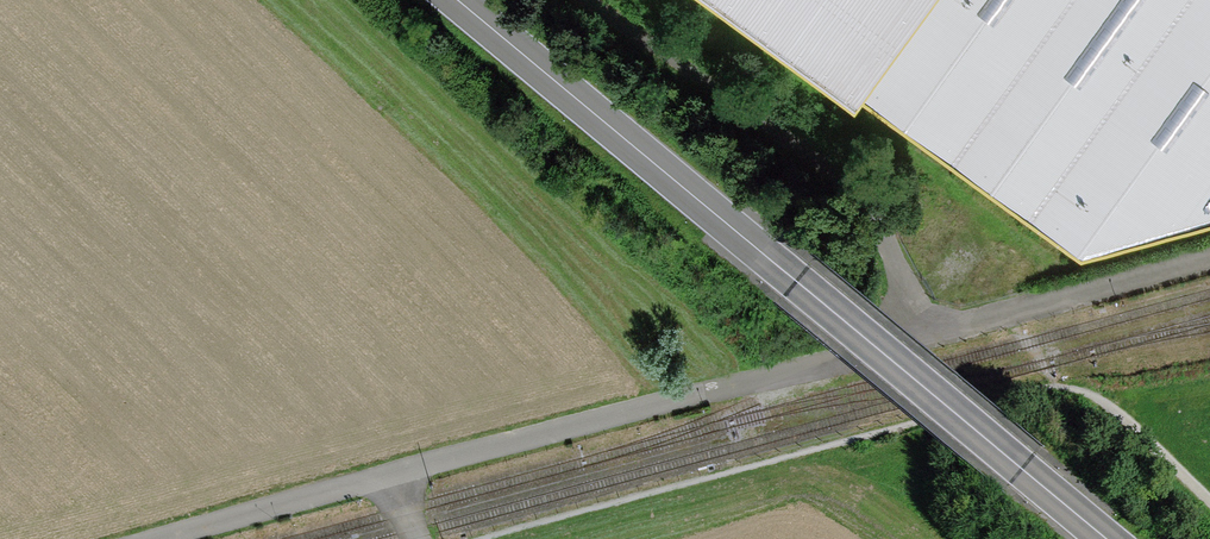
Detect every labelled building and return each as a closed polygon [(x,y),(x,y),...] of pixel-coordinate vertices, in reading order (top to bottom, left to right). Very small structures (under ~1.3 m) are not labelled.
[(1077,255),(1209,219),(1209,0),(736,0),(1077,255)]
